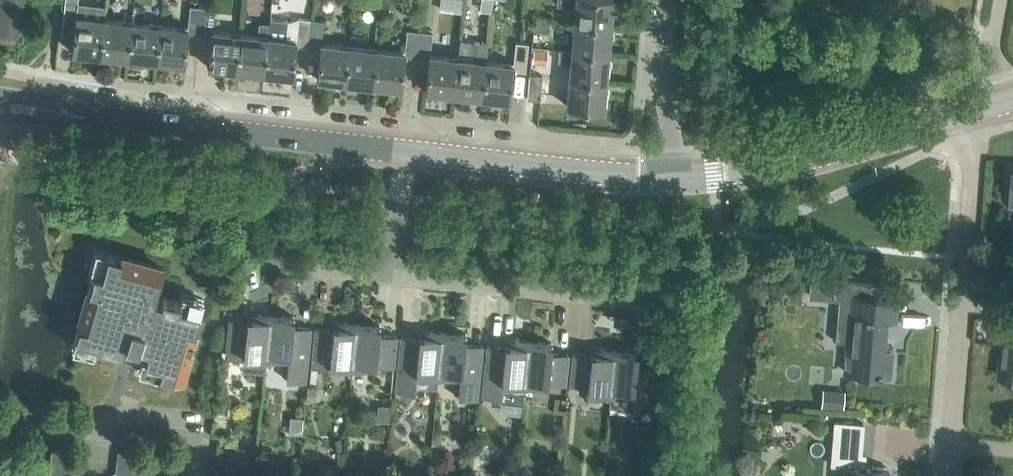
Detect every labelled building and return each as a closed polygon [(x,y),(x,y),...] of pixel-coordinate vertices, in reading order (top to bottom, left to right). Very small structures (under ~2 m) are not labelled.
[(18,42),(22,0),(0,0),(0,40),(18,42)] [(104,18),(105,8),(77,5),(78,0),(65,0),(63,20),(75,21),(72,52),(100,55),(104,18)] [(452,0),(441,0),(439,11),(451,13),(452,0)] [(480,10),(490,10),(491,0),(481,0),(480,10)] [(558,4),(576,6),(575,22),(611,25),(614,0),(558,0),(558,4)] [(187,34),(199,35),(203,7),(190,5),(188,27),(160,24),(156,61),(184,64),(187,34)] [(236,70),(240,33),(213,30),(215,8),(203,7),(199,35),(212,36),(208,67),(236,70)] [(296,46),(308,47),(311,19),(299,17),(296,39),(286,38),(288,20),(270,18),(270,23),(268,36),(264,73),(292,76),(296,46)] [(128,58),(132,21),(104,18),(100,55),(128,58)] [(548,30),(549,19),(534,18),(533,29),(548,30)] [(345,82),(349,45),(321,42),(324,20),(311,19),(308,47),(320,48),(317,79),(345,82)] [(156,61),(160,24),(132,21),(128,58),(156,61)] [(268,36),(270,23),(259,22),(258,35),(240,33),(236,70),(264,73),(268,36)] [(609,53),(611,25),(575,22),(572,50),(609,53)] [(404,58),(417,59),(420,30),(407,29),(405,51),(377,48),(373,85),(401,88),(404,58)] [(454,94),(458,57),(430,54),(433,32),(420,30),(417,59),(429,60),(425,91),(454,94)] [(485,60),(487,43),(460,40),(458,57),(454,94),(481,97),(485,60)] [(514,63),(485,60),(481,97),(510,100),(513,69),(525,71),(529,43),(516,41),(514,63)] [(373,85),(377,48),(349,45),(345,82),(373,85)] [(546,58),(547,47),(531,46),(531,57),(546,58)] [(606,81),(609,53),(572,50),(570,77),(606,81)] [(540,99),(542,75),(529,73),(527,98),(540,99)] [(604,109),(606,81),(570,77),(567,106),(604,109)] [(181,378),(200,311),(180,305),(181,301),(163,296),(162,300),(154,297),(163,267),(107,251),(102,272),(93,269),(75,335),(95,341),(94,345),(161,364),(159,372),(181,378)] [(856,376),(875,377),(875,378),(889,379),(892,352),(884,352),(887,318),(886,318),(887,300),(889,284),(835,280),(835,277),(810,275),(809,295),(838,297),(835,341),(846,342),(844,373),(856,374),(856,376)] [(1006,292),(995,291),(994,303),(1004,304),(1006,292)] [(262,358),(267,314),(248,312),(248,314),(247,320),(239,320),(229,319),(226,355),(228,355),(229,358),(232,359),(239,360),(242,359),(243,357),(262,358)] [(311,327),(293,325),(294,316),(267,314),(262,358),(266,359),(288,361),(286,380),(305,382),(311,327)] [(352,368),(357,323),(334,320),(333,329),(315,328),(312,358),(330,360),(329,365),(352,368)] [(396,336),(379,334),(380,325),(357,323),(352,368),(375,370),(376,365),(393,367),(396,336)] [(438,377),(443,332),(420,329),(419,338),(401,336),(396,391),(414,393),(416,374),(438,377)] [(1003,330),(998,376),(1012,378),(1012,331),(1003,330)] [(482,345),(465,343),(466,334),(443,332),(438,377),(460,379),(458,397),(477,399),(482,345)] [(524,386),(529,341),(506,338),(505,347),(487,345),(482,396),(500,398),(500,401),(522,403),(524,386)] [(568,354),(551,352),(552,343),(529,341),(524,386),(547,388),(548,383),(565,384),(568,354)] [(610,395),(615,349),(592,347),(591,356),(573,354),(570,385),(587,387),(587,393),(610,395)] [(655,363),(637,361),(638,352),(615,349),(610,395),(632,397),(630,416),(649,418),(655,363)] [(316,387),(307,387),(306,400),(315,401),(316,387)] [(821,403),(842,405),(844,390),(822,388),(821,403)] [(390,406),(380,405),(378,421),(388,422),(390,406)] [(888,468),(860,466),(863,425),(835,422),(832,464),(842,465),(841,475),(887,475),(888,468)] [(81,452),(55,450),(51,449),(50,464),(80,467),(81,452)] [(146,467),(147,453),(118,450),(116,464),(146,467)] [(176,470),(177,456),(147,453),(146,467),(176,470)] [(80,467),(50,464),(48,475),(79,475),(80,467)] [(146,467),(116,464),(115,475),(145,475),(146,467)] [(176,470),(146,467),(145,475),(175,475),(176,470)]
